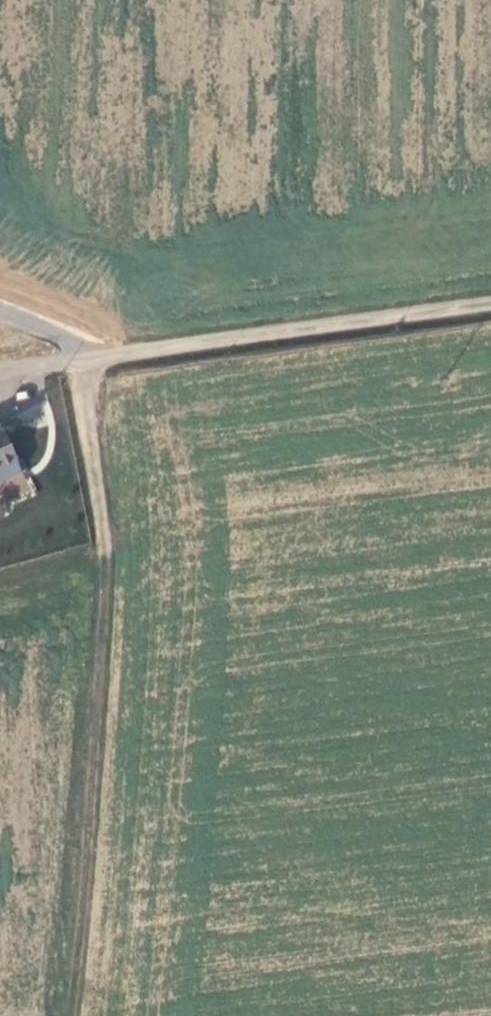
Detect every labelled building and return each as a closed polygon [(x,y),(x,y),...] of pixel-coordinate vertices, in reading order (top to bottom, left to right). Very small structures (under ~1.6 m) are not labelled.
[(0,430),(0,468),(17,460),(3,428),(0,430)]
